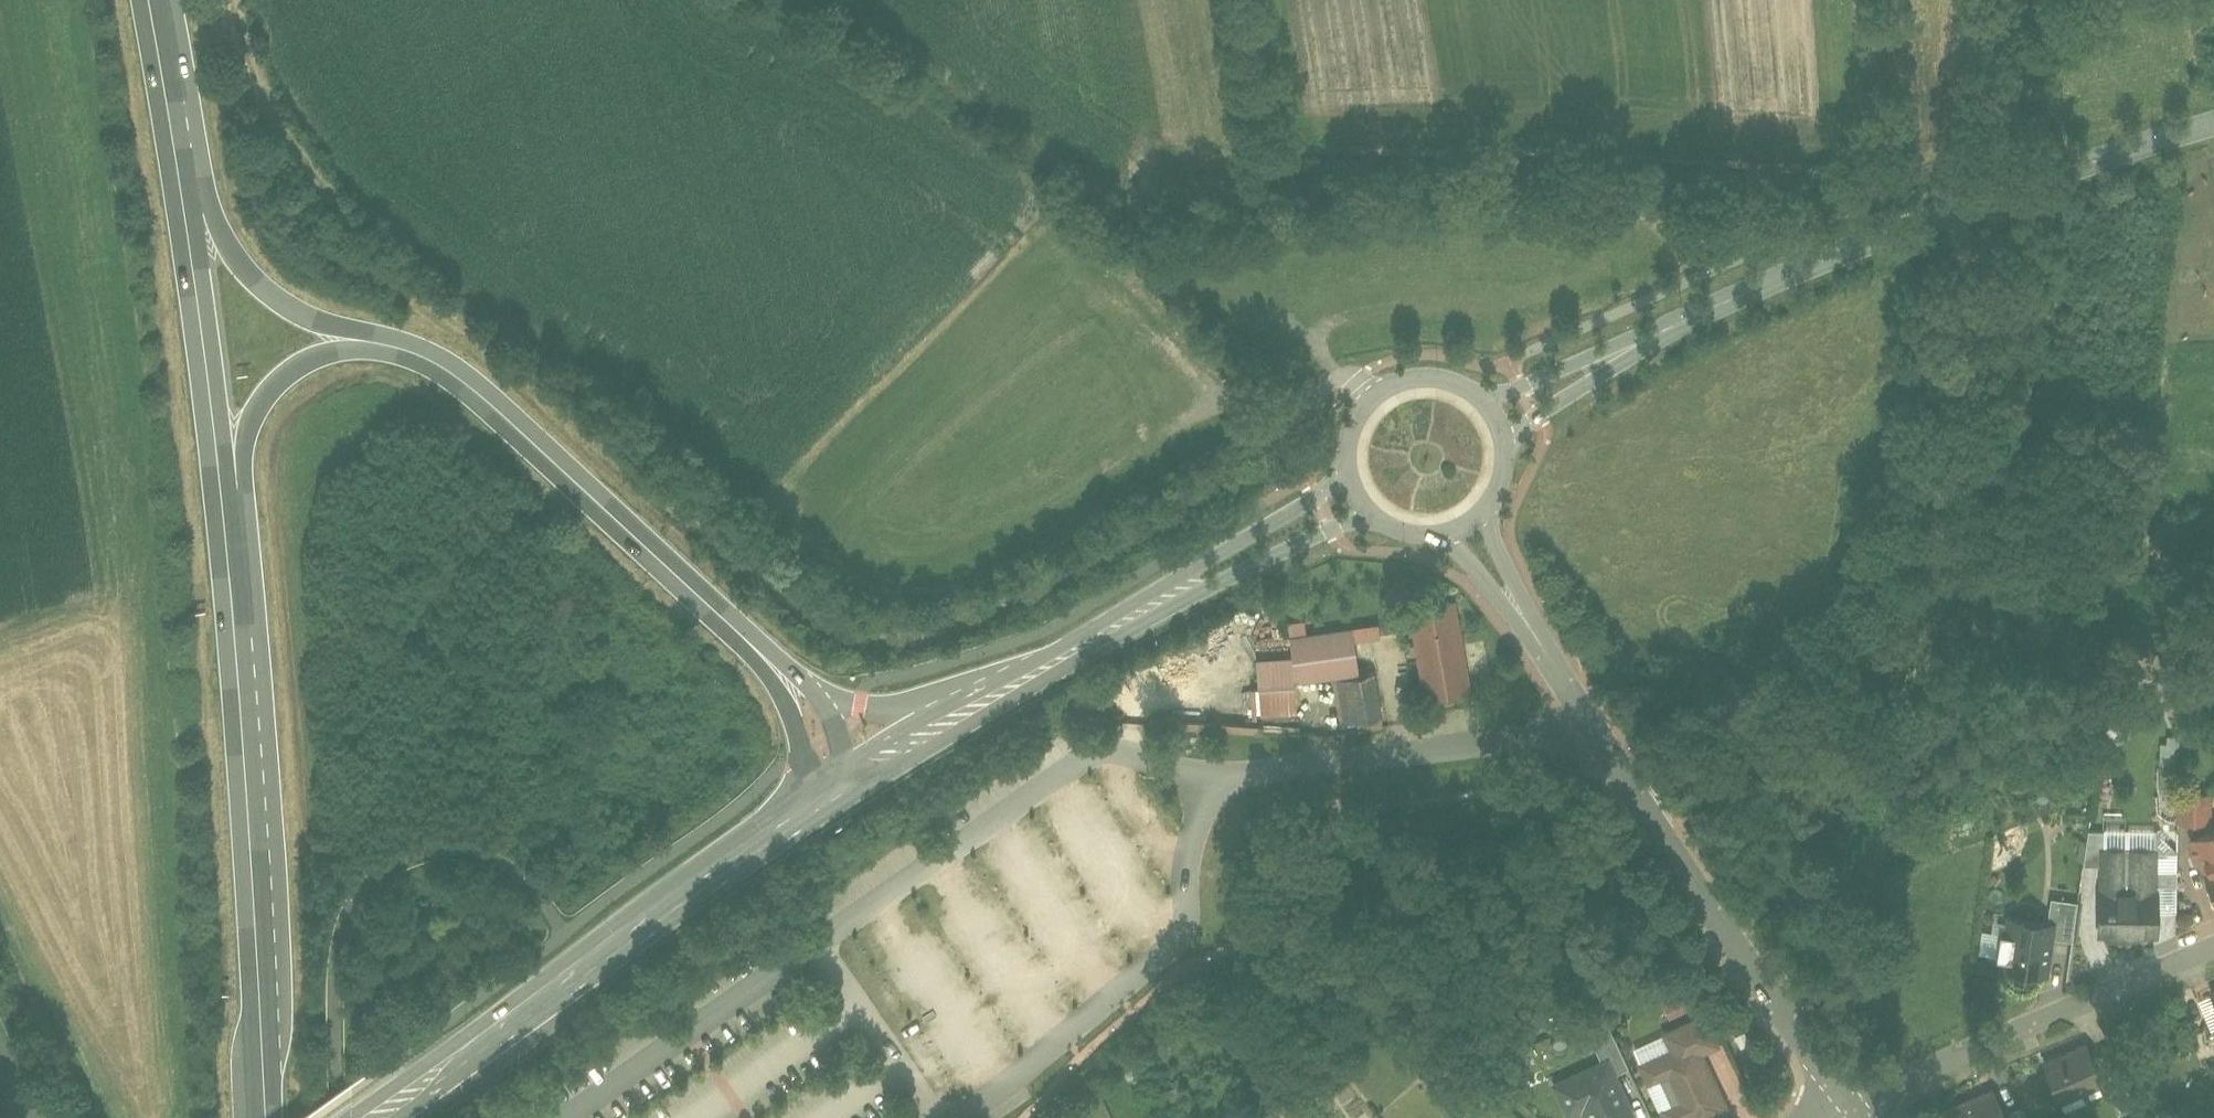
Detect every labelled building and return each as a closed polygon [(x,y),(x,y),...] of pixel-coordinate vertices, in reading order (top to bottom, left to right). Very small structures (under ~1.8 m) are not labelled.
[(1412,614),(1424,698),(1472,691),(1460,607),(1412,614)] [(1291,635),(1297,682),(1361,673),(1354,626),(1291,635)] [(1378,673),(1332,681),(1340,726),(1385,718),(1378,673)] [(1260,688),(1262,718),(1299,715),(1297,686),(1260,688)] [(2163,735),(2162,793),(2178,793),(2177,822),(2199,822),(2199,813),(2213,813),(2213,791),(2178,791),(2178,735),(2163,735)] [(2192,838),(2196,849),(2192,851),(2197,864),(2200,862),(2213,895),(2213,829),(2192,838)] [(2160,941),(2159,847),(2100,848),(2101,917),(2101,941),(2148,941),(2160,941)] [(2049,940),(2073,942),(2077,901),(2050,899),(2048,921),(2003,917),(1998,969),(2046,973),(2049,940)] [(1683,1101),(1659,1112),(1662,1117),(1719,1117),(1737,1110),(1710,1051),(1720,1046),(1705,1013),(1664,1031),(1675,1057),(1665,1061),(1683,1101)] [(2045,1070),(2059,1105),(2105,1087),(2091,1052),(2045,1070)] [(1586,1117),(1642,1117),(1615,1056),(1552,1083),(1568,1117),(1569,1117),(1583,1112),(1586,1117)] [(1938,1112),(1941,1117),(2006,1117),(1992,1087),(1938,1112)]
